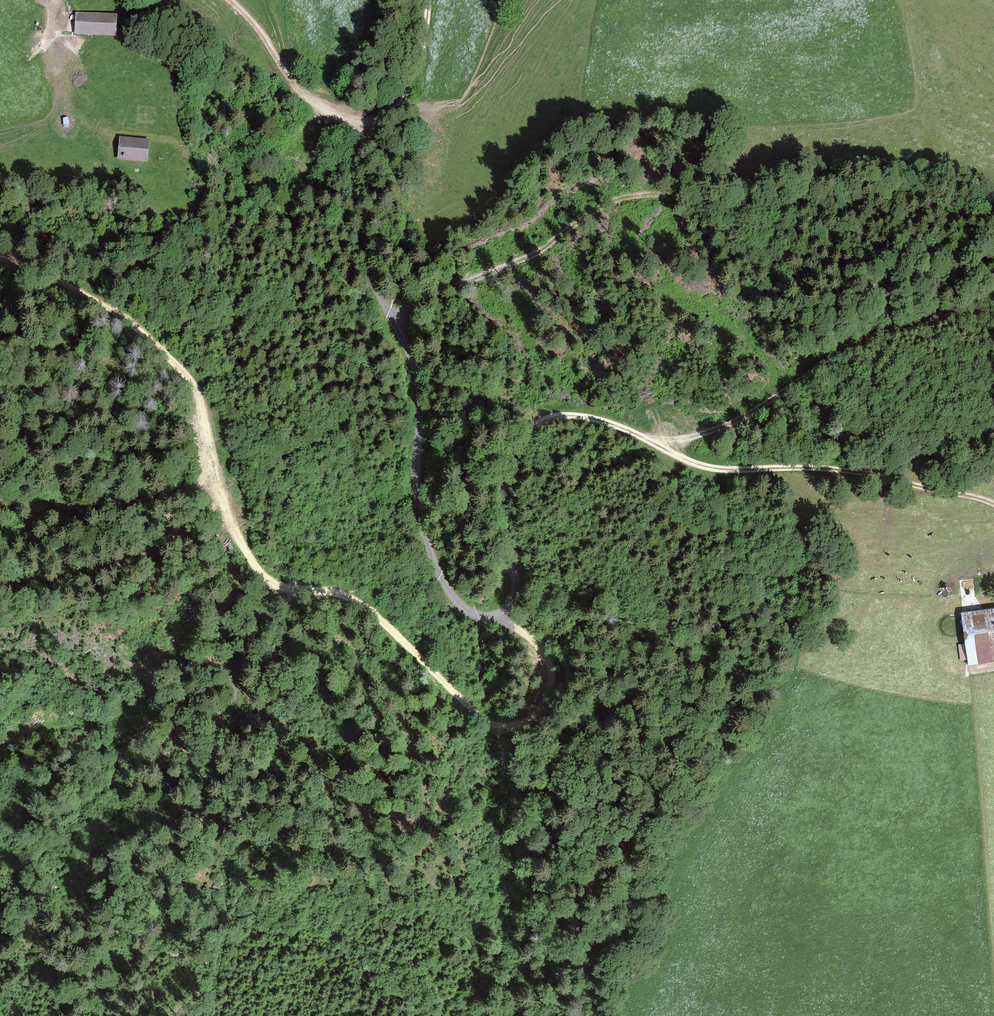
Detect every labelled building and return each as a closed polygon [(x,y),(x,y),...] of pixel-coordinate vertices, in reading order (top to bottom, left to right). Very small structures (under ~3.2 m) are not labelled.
[(114,16),(73,14),(71,36),(113,38),(114,16)] [(118,159),(147,162),(150,139),(120,136),(118,159)] [(970,665),(993,661),(993,609),(962,614),(970,665)]
